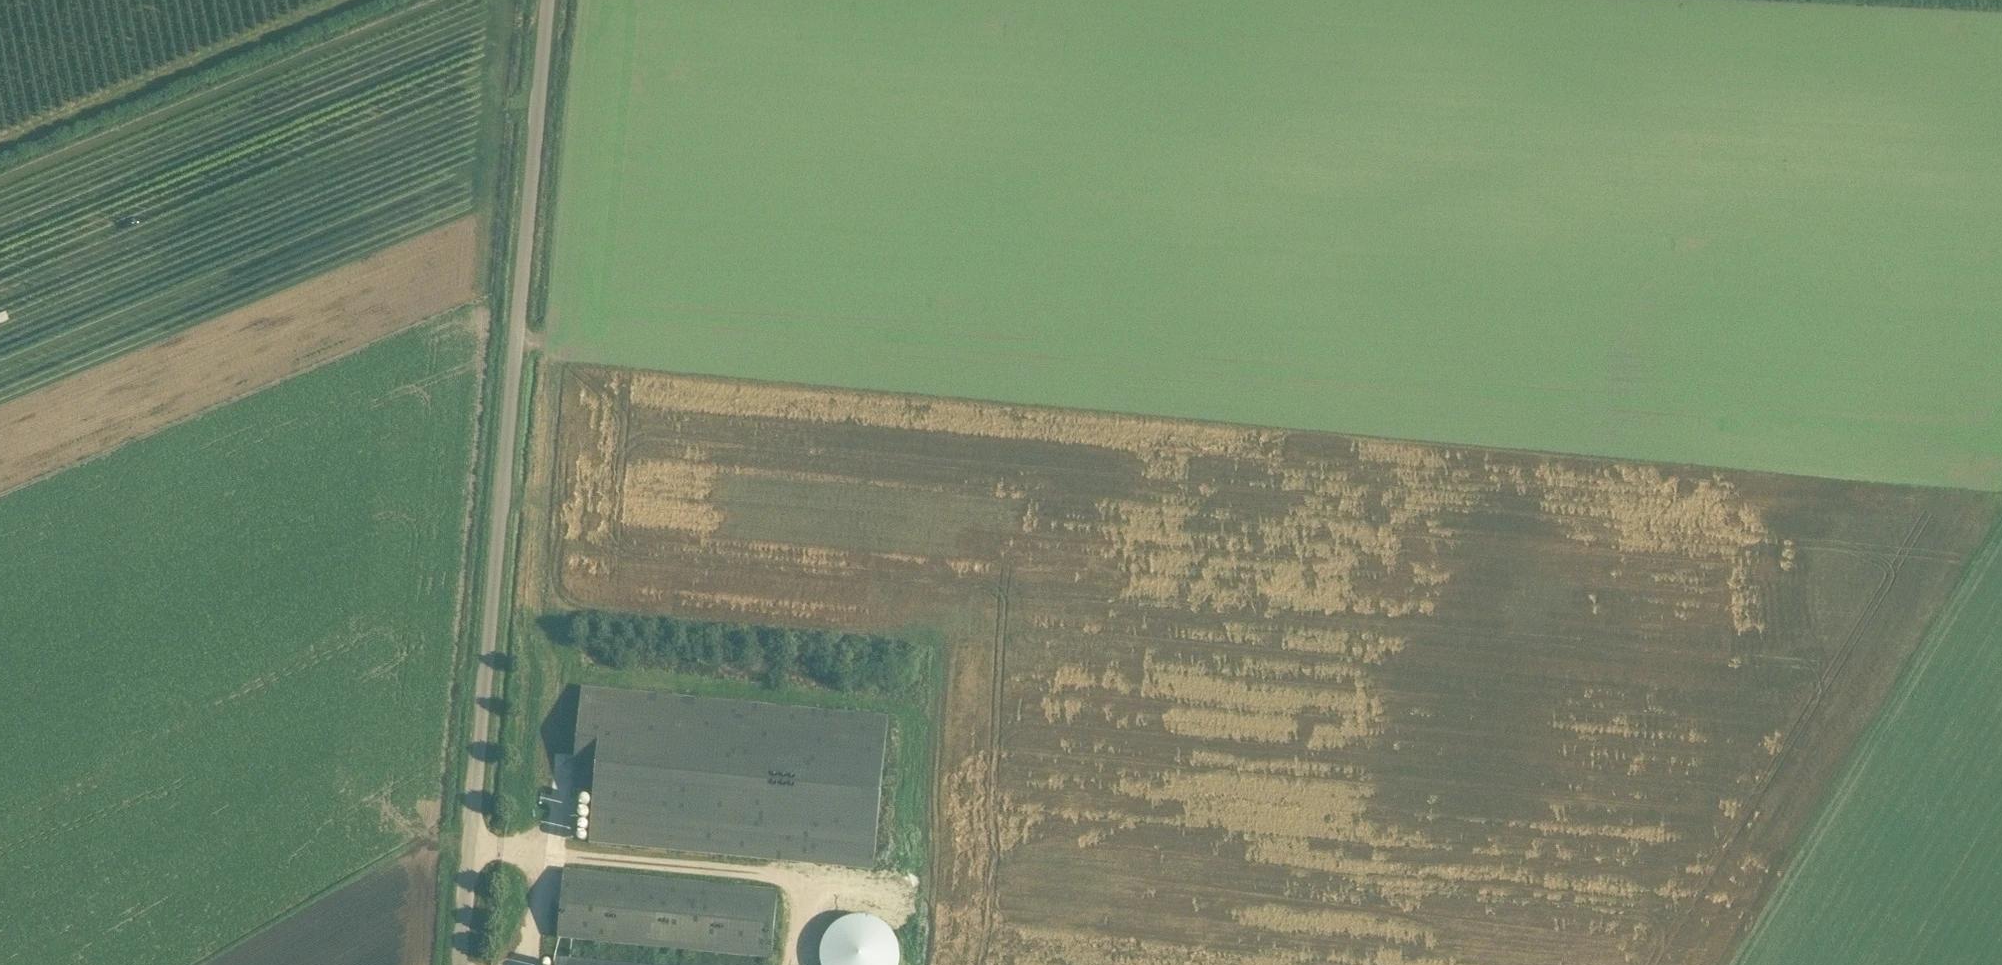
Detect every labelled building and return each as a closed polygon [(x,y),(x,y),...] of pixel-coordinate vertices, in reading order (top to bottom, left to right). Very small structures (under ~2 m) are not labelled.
[(594,791),(589,844),(873,871),(888,716),(582,688),(572,789),(594,791)] [(566,870),(559,939),(771,959),(778,890),(566,870)] [(893,914),(834,913),(833,964),(891,964),(893,914)]
